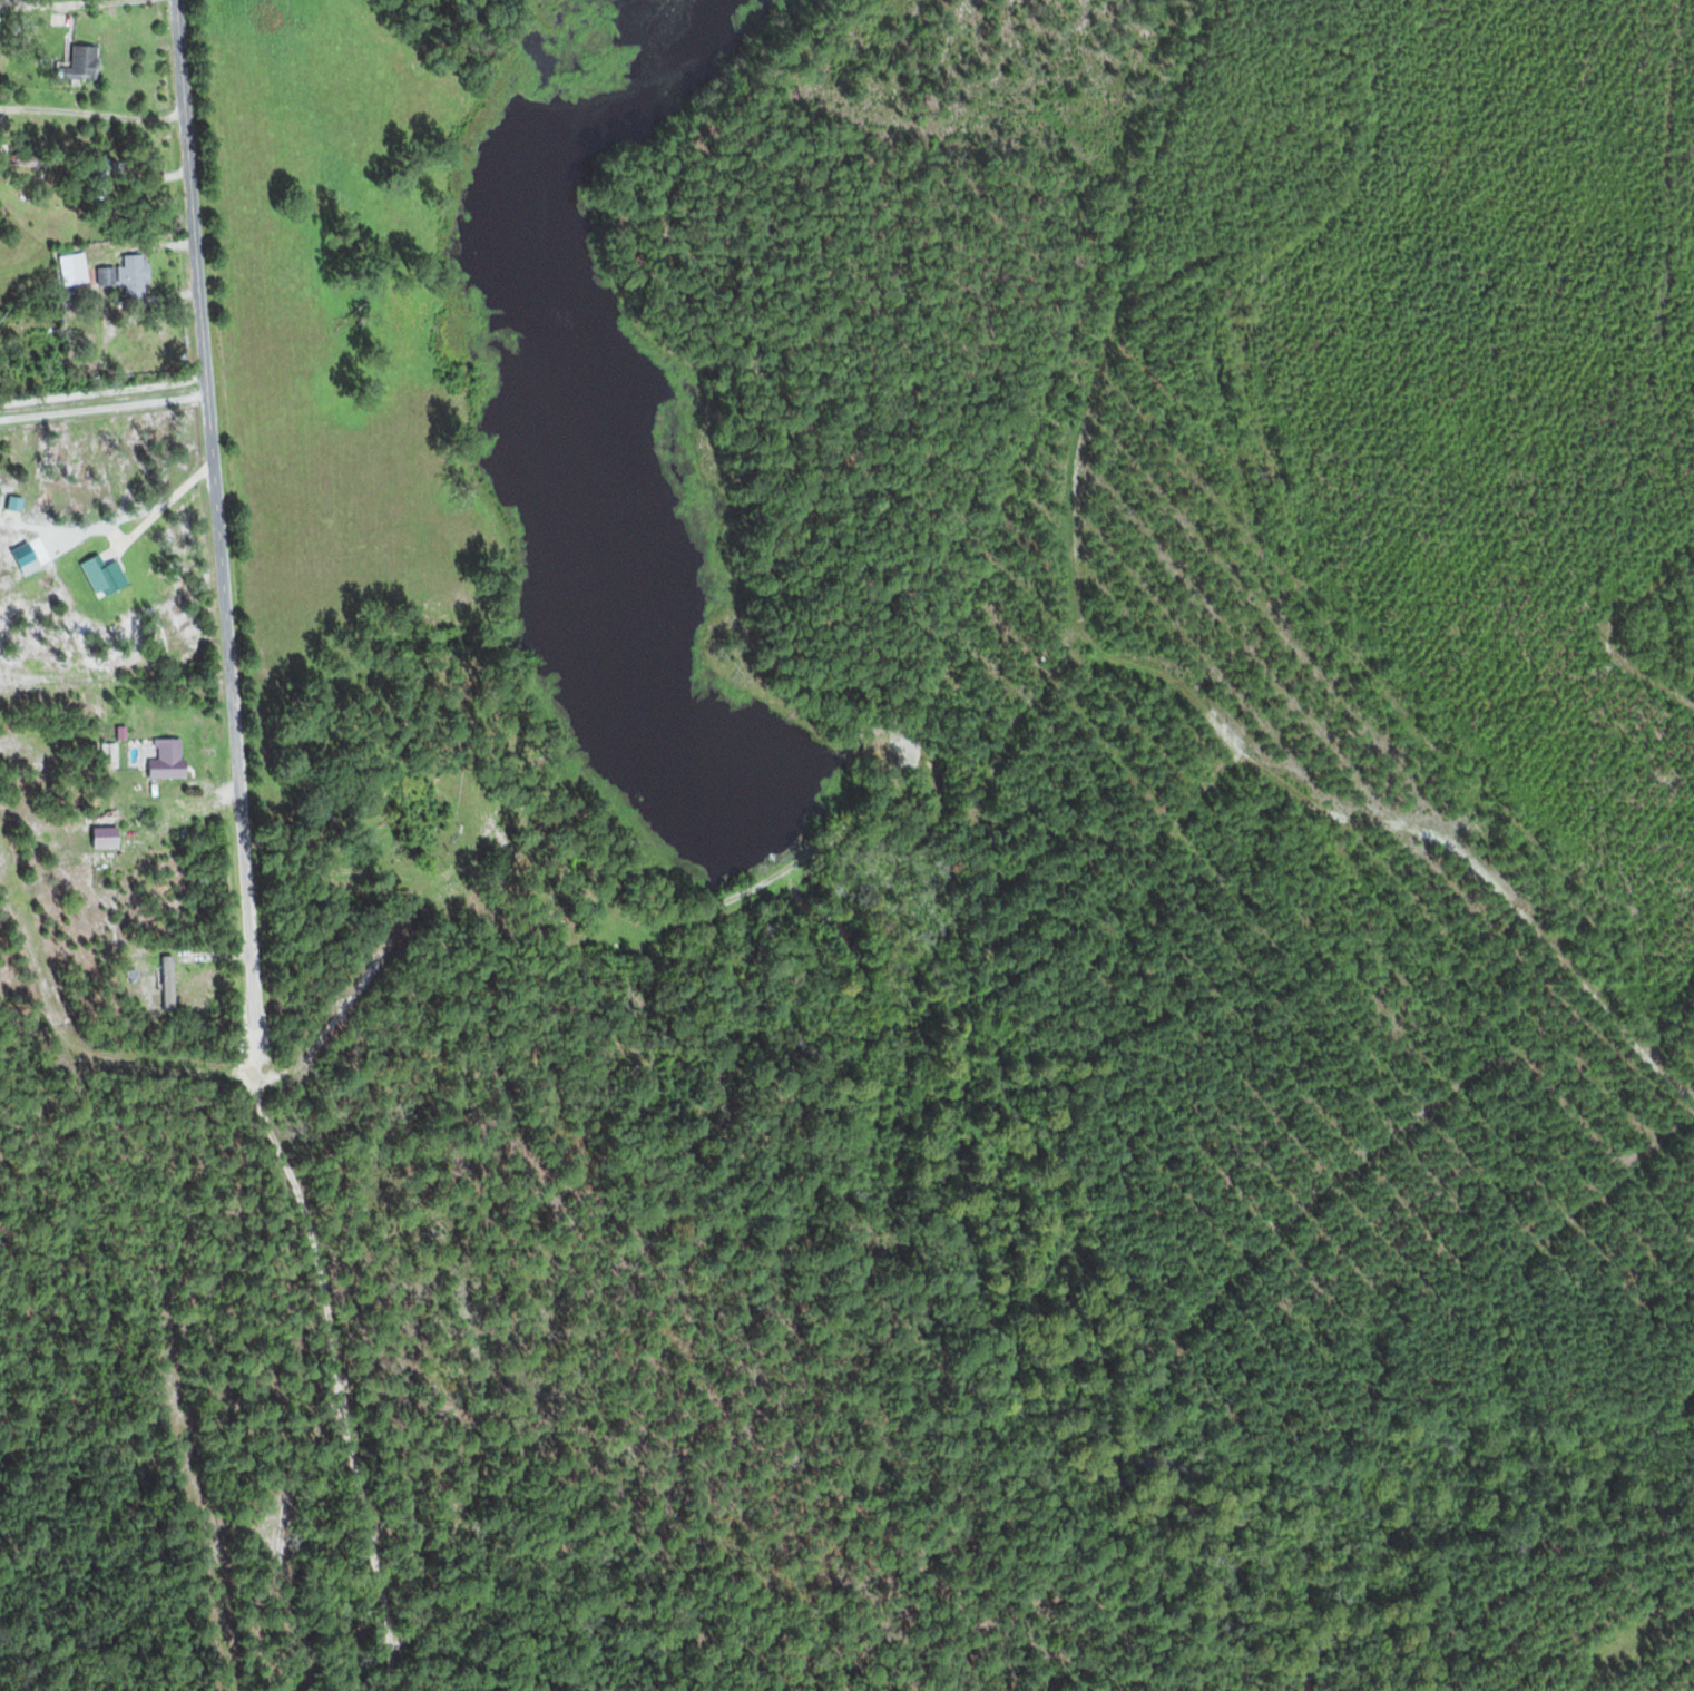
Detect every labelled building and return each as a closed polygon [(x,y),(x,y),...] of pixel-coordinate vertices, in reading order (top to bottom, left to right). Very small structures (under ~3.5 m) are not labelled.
[(99,79),(99,44),(74,44),(74,79),(99,79)] [(89,282),(86,253),(61,256),(64,285),(89,282)] [(150,255),(126,255),(126,267),(99,267),(99,285),(150,285),(150,255)] [(158,777),(184,777),(184,738),(158,738),(158,777)] [(175,965),(164,965),(164,1013),(175,1013),(175,965)]
